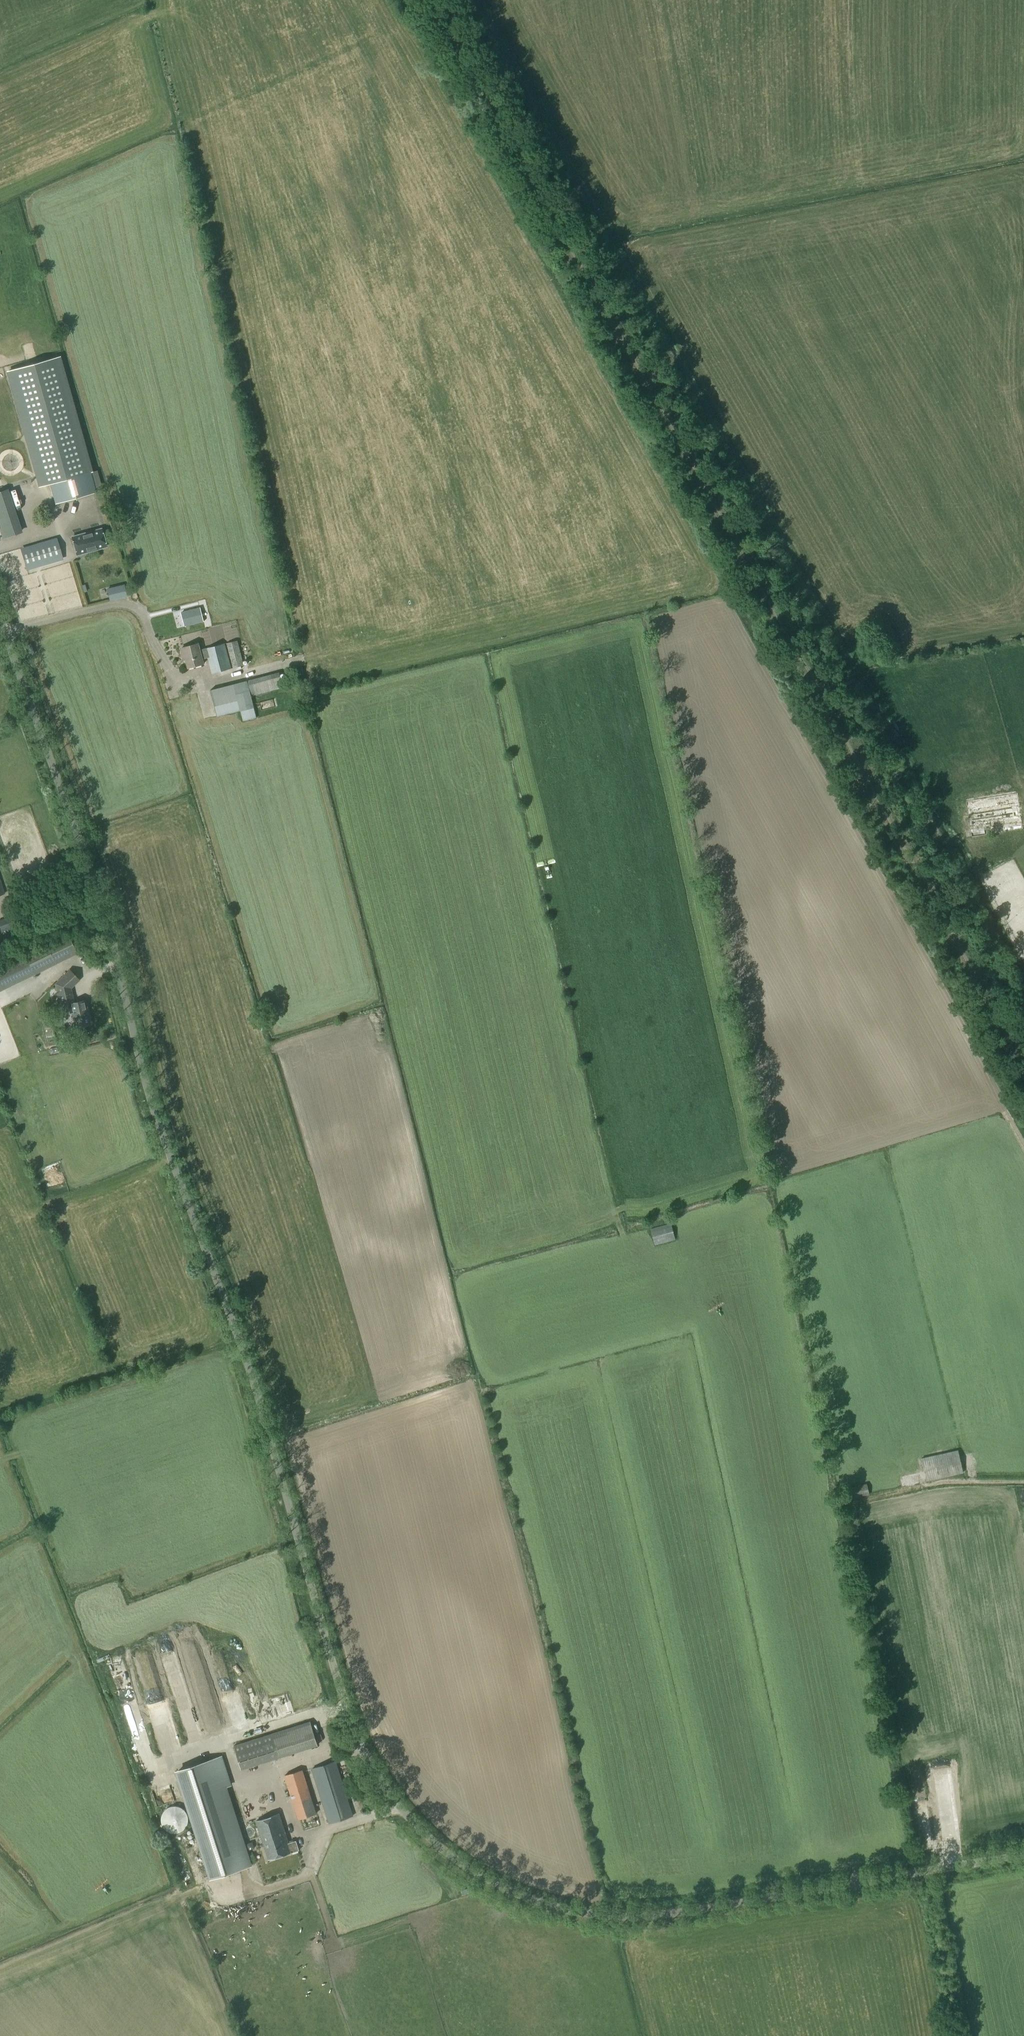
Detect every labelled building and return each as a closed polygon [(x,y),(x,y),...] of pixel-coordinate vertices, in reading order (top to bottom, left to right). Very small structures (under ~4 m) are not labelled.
[(57,357),(8,371),(41,486),(49,484),(55,504),(94,493),(57,357)] [(0,492),(0,531),(3,538),(19,533),(4,490),(0,492)] [(72,537),(77,555),(106,547),(101,529),(72,537)] [(62,557),(57,541),(21,552),(26,567),(62,557)] [(127,598),(124,586),(118,587),(121,599),(127,598)] [(200,608),(181,613),(184,628),(203,623),(200,608)] [(243,666),(237,641),(227,643),(233,668),(243,666)] [(211,674),(231,669),(225,644),(199,651),(198,644),(181,648),(184,661),(187,661),(188,668),(203,664),(202,659),(207,658),(211,674)] [(282,688),(279,673),(210,690),(217,717),(240,711),(242,722),(256,718),(251,696),(282,688)] [(0,920),(0,931),(18,925),(14,915),(0,920)] [(0,966),(0,990),(79,954),(70,934),(0,966)] [(71,1012),(74,1028),(90,1025),(85,1001),(74,1003),(71,988),(79,980),(69,970),(55,984),(62,1014),(71,1012)] [(26,1005),(23,999),(5,1008),(7,1014),(26,1005)] [(655,1246),(675,1240),(671,1223),(650,1229),(655,1246)] [(958,1450),(921,1458),(926,1481),(963,1473),(958,1450)] [(850,1487),(853,1498),(869,1495),(867,1484),(850,1487)] [(234,1746),(241,1769),(279,1757),(272,1734),(234,1746)] [(222,1757),(178,1771),(212,1877),(250,1865),(225,1786),(231,1784),(222,1757)] [(352,1816),(335,1762),(312,1769),(329,1823),(352,1816)] [(298,1819),(315,1814),(302,1771),(285,1776),(298,1819)] [(188,1822),(188,1821),(188,1820),(188,1818),(188,1817),(187,1816),(187,1815),(187,1814),(186,1813),(185,1812),(185,1811),(184,1810),(183,1809),(182,1809),(181,1808),(180,1807),(179,1807),(178,1807),(177,1806),(175,1806),(173,1806),(172,1806),(171,1807),(168,1807),(167,1808),(166,1809),(165,1809),(165,1810),(164,1811),(163,1812),(162,1813),(162,1814),(161,1815),(161,1816),(161,1817),(161,1819),(161,1820),(161,1821),(161,1822),(161,1823),(162,1824),(162,1826),(163,1827),(163,1828),(164,1829),(165,1829),(166,1830),(167,1831),(167,1832),(169,1832),(170,1833),(171,1833),(172,1833),(174,1833),(175,1833),(177,1833),(178,1833),(179,1833),(180,1832),(181,1831),(182,1831),(183,1830),(184,1829),(185,1828),(185,1827),(186,1826),(187,1825),(187,1824),(187,1823),(188,1822)] [(279,1814),(256,1821),(268,1859),(290,1852),(291,1853),(299,1850),(296,1841),(288,1843),(279,1814)]
